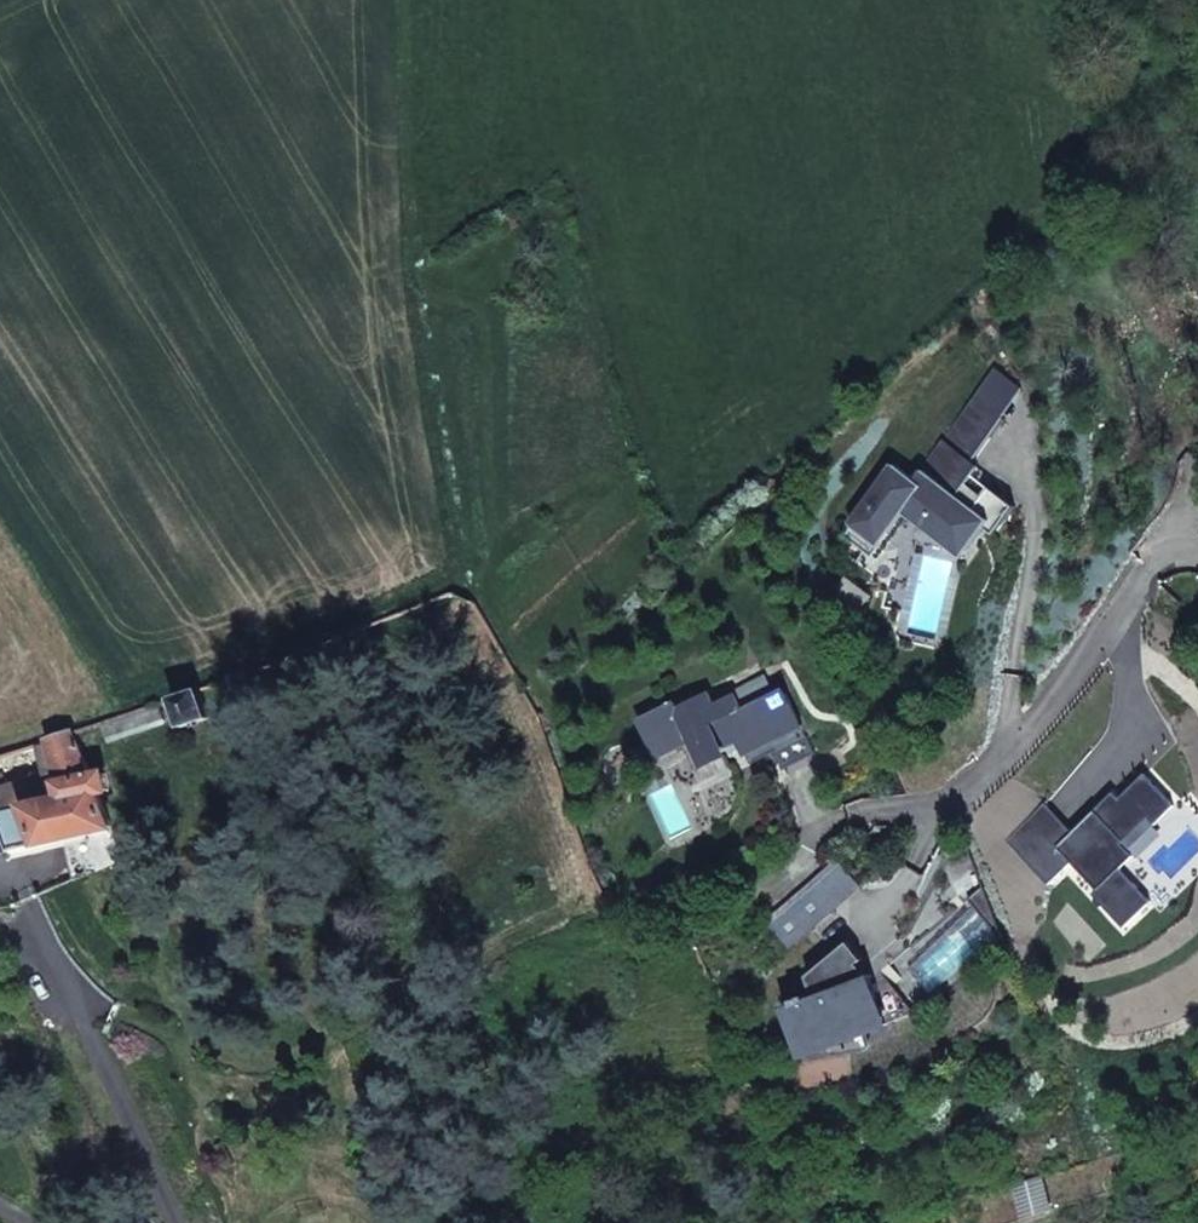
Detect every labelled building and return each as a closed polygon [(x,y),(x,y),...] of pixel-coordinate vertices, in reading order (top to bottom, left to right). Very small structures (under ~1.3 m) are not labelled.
[(996,529),(1018,501),(993,482),(985,493),(969,480),(982,463),(975,458),(1008,413),(981,392),(919,473),(898,458),(844,530),(855,538),(847,549),(858,557),(866,546),(904,497),(964,543),(982,519),(996,529)] [(904,497),(866,546),(873,552),(905,509),(966,553),(970,548),(964,543),(904,497)] [(781,764),(814,748),(786,688),(775,693),(764,672),(732,688),(733,690),(714,700),(709,688),(678,703),(674,696),(639,713),(655,752),(677,743),(675,737),(688,732),(698,753),(720,742),(717,736),(733,729),(748,759),(773,747),(781,764)] [(210,717),(200,690),(175,697),(185,725),(210,717)] [(74,732),(51,740),(60,772),(0,792),(0,854),(66,837),(76,879),(125,857),(113,825),(100,793),(108,791),(103,774),(91,777),(74,732)] [(1188,829),(1197,845),(1197,822),(1188,829)] [(832,861),(785,903),(808,926),(855,885),(832,861)] [(785,903),(762,923),(785,947),(808,926),(785,903)] [(848,938),(843,942),(858,960),(863,957),(848,938)] [(789,1007),(804,1046),(832,1035),(830,1028),(855,1018),(861,1033),(890,1021),(872,976),(858,960),(843,942),(822,962),(843,984),(816,996),(809,999),(808,995),(794,1000),(796,1005),(789,1007)] [(816,996),(843,984),(822,962),(808,974),(816,996)] [(832,1035),(804,1046),(807,1054),(861,1033),(855,1018),(830,1028),(832,1035)] [(1053,1208),(1043,1177),(1014,1187),(1025,1218),(1053,1208)]
